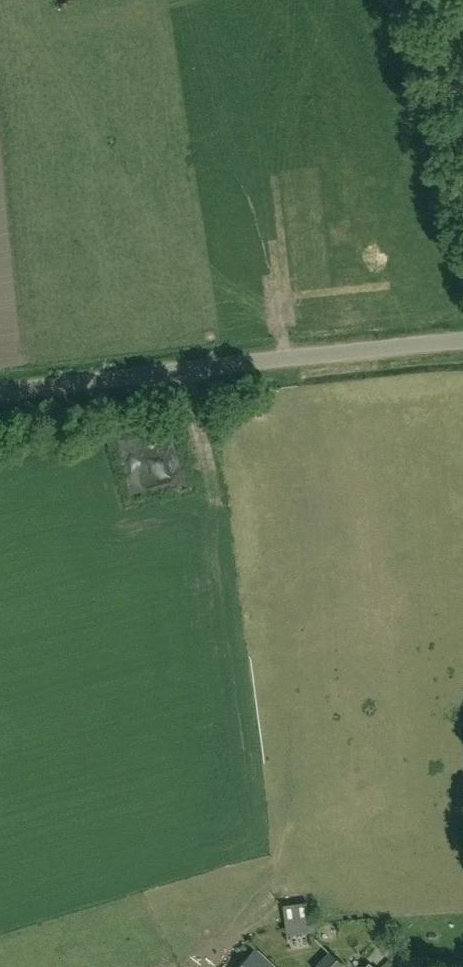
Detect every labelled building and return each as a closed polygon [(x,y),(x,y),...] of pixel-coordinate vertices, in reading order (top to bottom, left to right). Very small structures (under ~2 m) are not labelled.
[(311,933),(310,904),(292,905),(293,934),(311,933)] [(255,948),(237,966),(276,966),(255,948)] [(342,965),(328,951),(315,966),(340,966),(342,965)]
